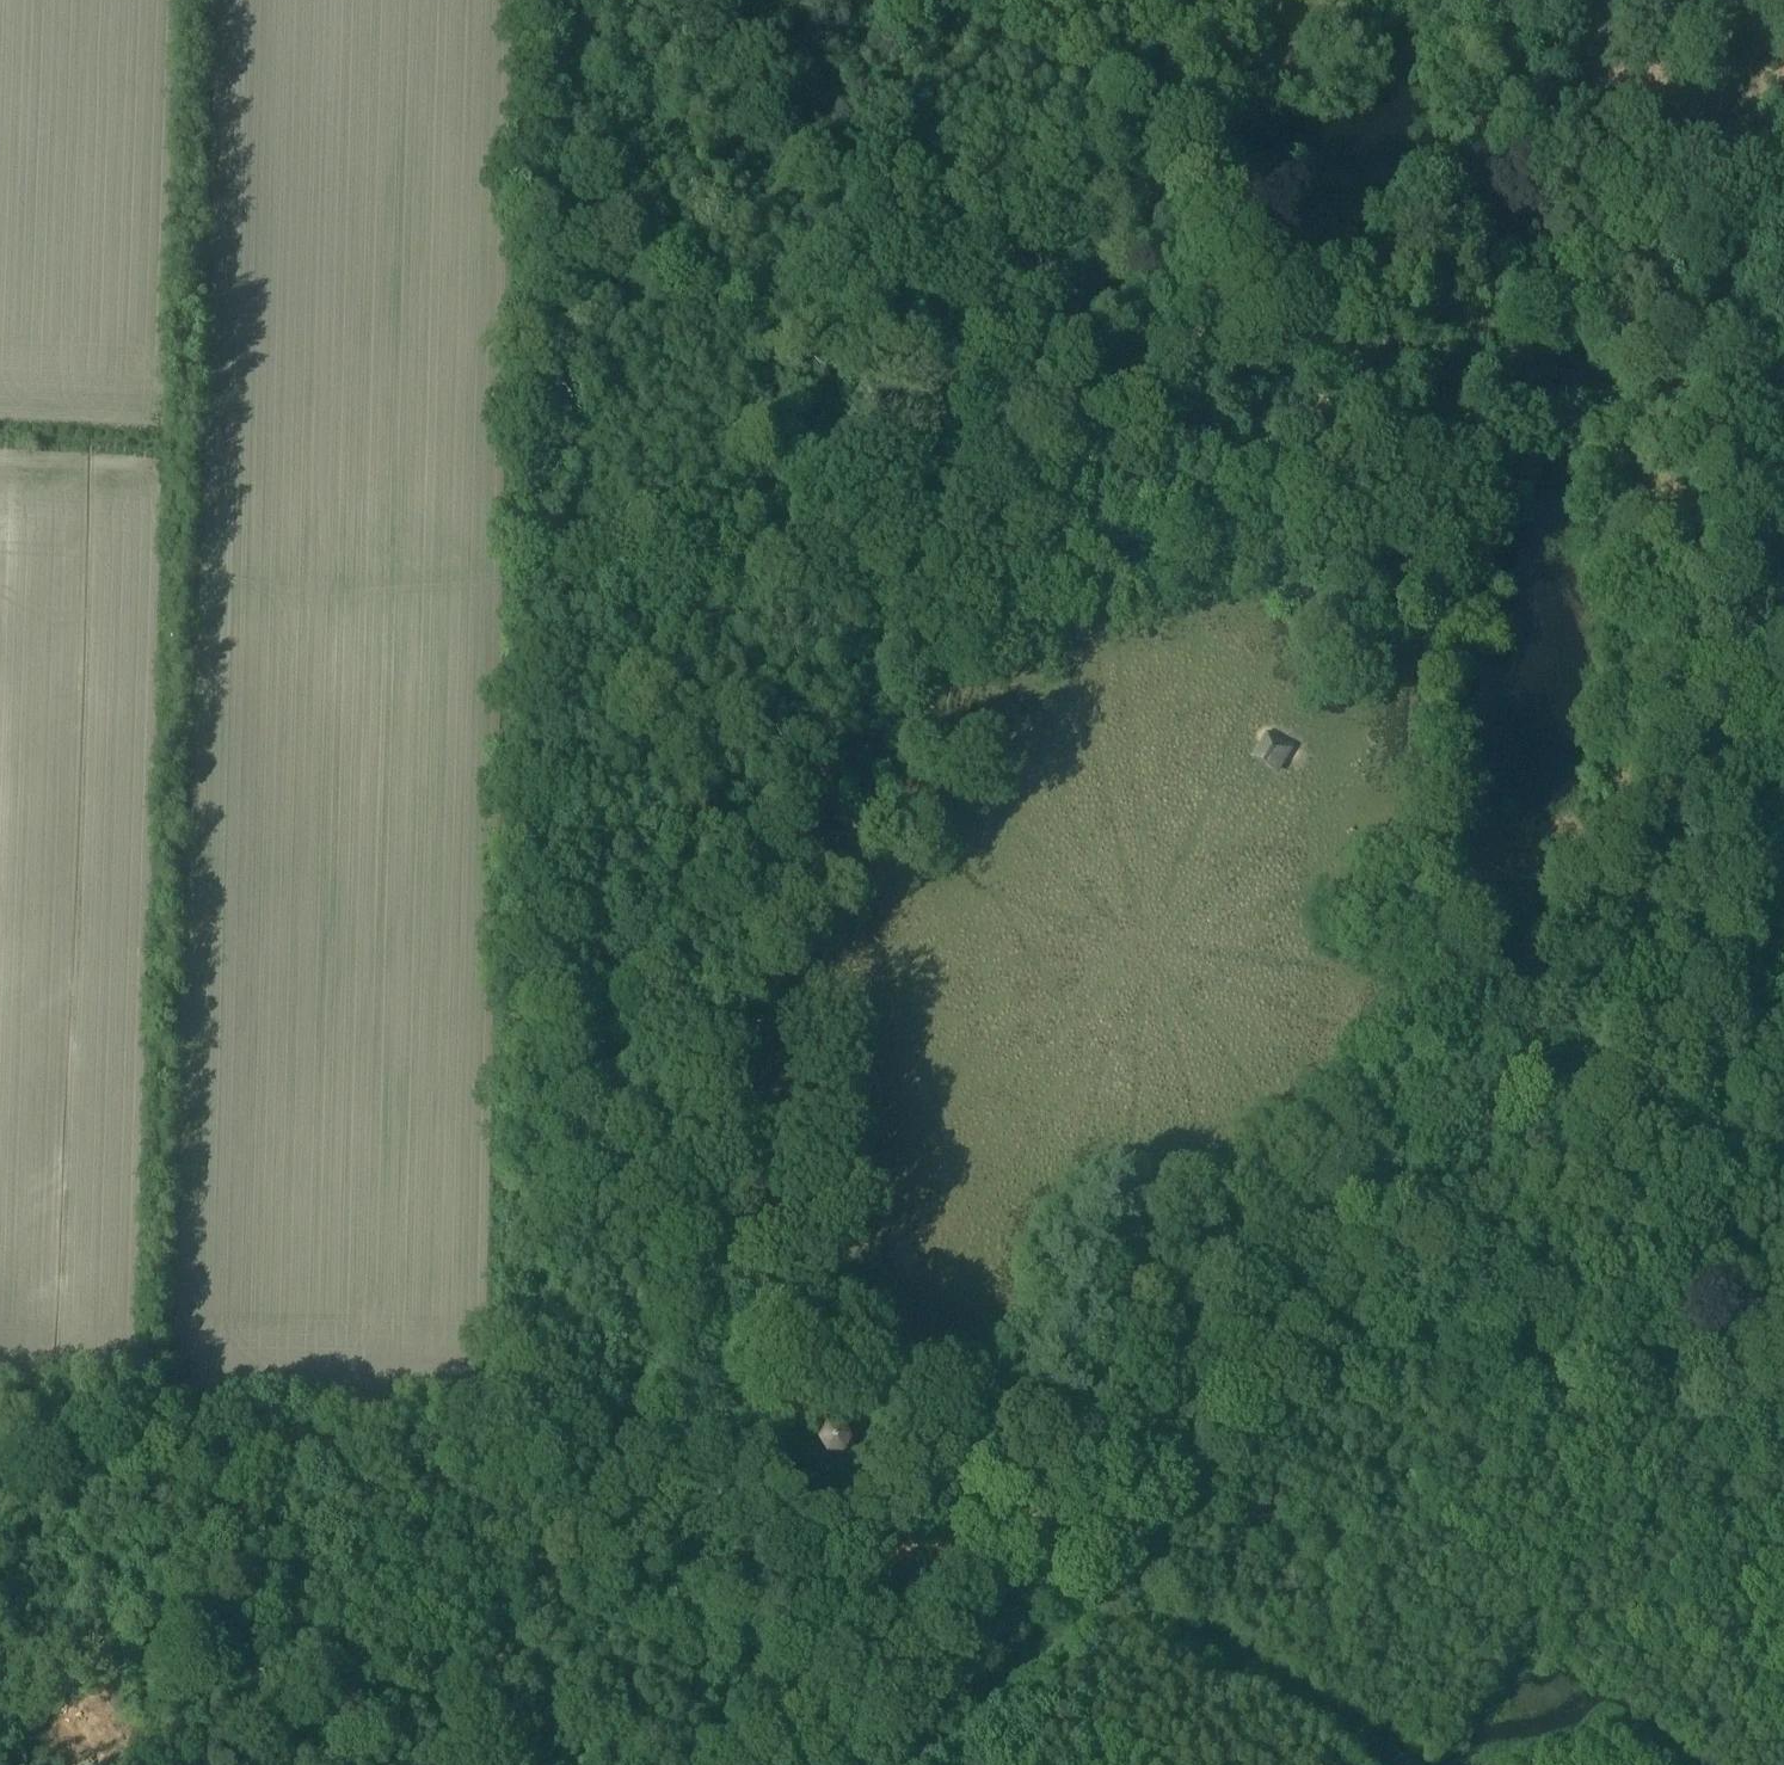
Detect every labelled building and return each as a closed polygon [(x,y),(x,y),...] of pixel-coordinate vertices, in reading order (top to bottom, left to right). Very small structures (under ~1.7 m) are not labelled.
[(1251,760),(1277,775),(1293,746),(1268,731),(1251,760)] [(1537,1150),(1536,1162),(1552,1163),(1552,1150),(1537,1150)] [(821,1436),(828,1449),(844,1448),(850,1436),(842,1423),(831,1423),(827,1423),(821,1436)] [(831,1429),(827,1436),(827,1437),(831,1443),(832,1444),(839,1443),(840,1443),(844,1436),(844,1435),(840,1429),(839,1428),(831,1429)]
